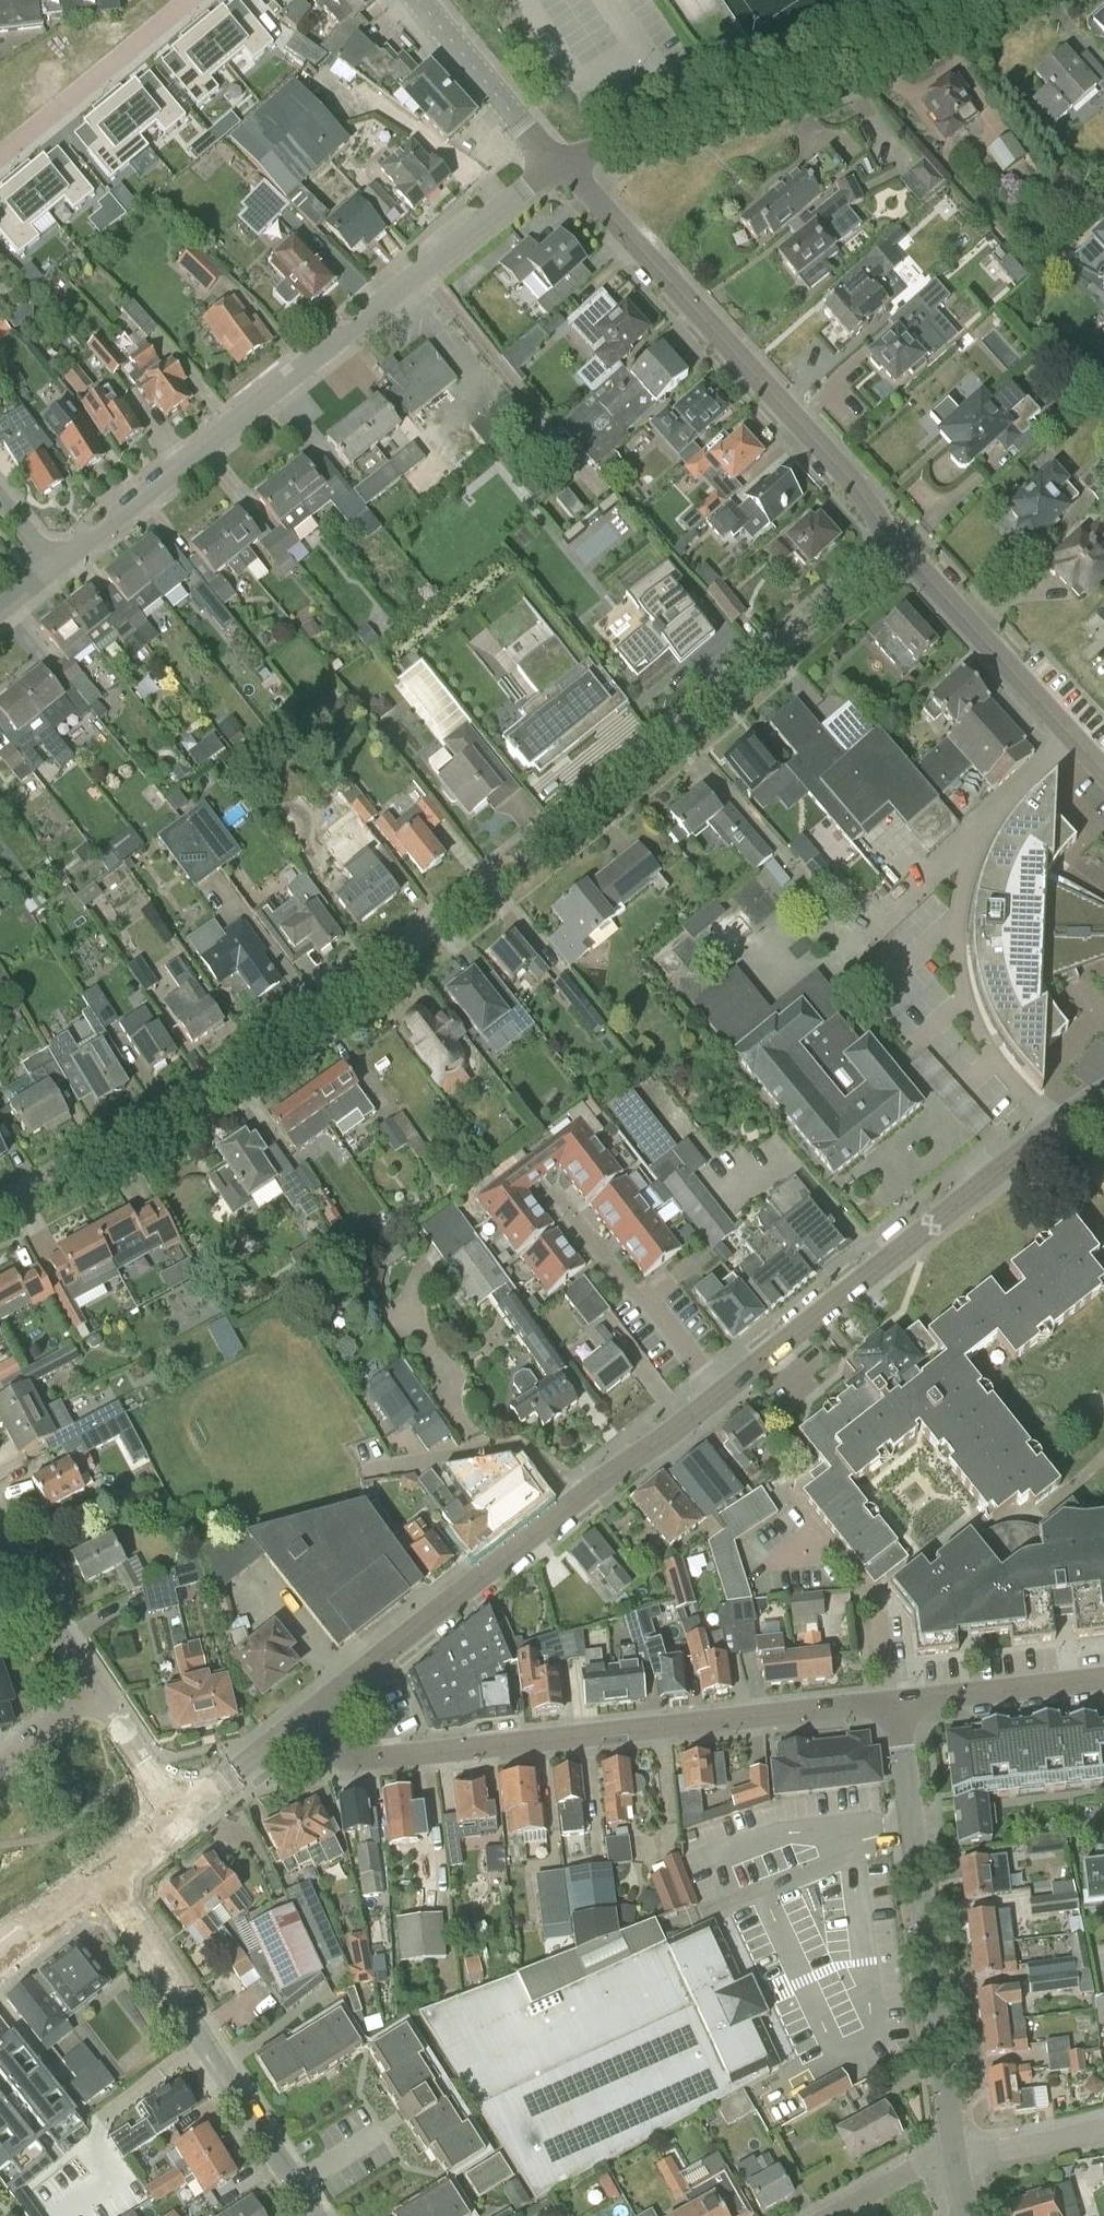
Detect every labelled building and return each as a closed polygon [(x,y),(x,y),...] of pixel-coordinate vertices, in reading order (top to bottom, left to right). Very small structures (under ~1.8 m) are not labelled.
[(41,28),(40,18),(60,16),(61,22),(122,15),(120,0),(0,0),(0,33),(41,28)] [(321,13),(324,10),(325,10),(337,24),(338,25),(341,27),(350,19),(353,23),(360,16),(375,3),(376,1),(375,0),(309,0),(321,13)] [(275,19),(285,10),(279,3),(269,12),(275,19)] [(296,32),(311,13),(298,3),(281,21),(296,32)] [(1086,21),(1087,29),(1097,40),(1103,40),(1103,6),(1086,21)] [(207,15),(194,26),(227,65),(244,51),(252,61),(273,44),(249,16),(238,26),(222,7),(209,17),(207,15)] [(183,40),(170,50),(186,69),(174,79),(197,107),(218,90),(210,80),(227,65),(194,26),(180,37),(183,40)] [(337,62),(353,40),(341,32),(339,34),(334,30),(320,48),(337,62)] [(302,67),(305,63),(315,70),(329,58),(295,35),(282,52),(302,67)] [(353,40),(337,62),(336,63),(352,74),(418,122),(422,118),(445,144),(475,118),(432,69),(422,77),(405,57),(399,62),(388,50),(381,56),(377,52),(374,54),(373,53),(355,38),(353,40)] [(1061,51),(1036,74),(1048,87),(1033,100),(1056,124),(1070,112),(1103,81),(1103,76),(1089,59),(1077,70),(1061,51)] [(968,106),(961,96),(965,93),(956,79),(924,100),(940,124),(936,127),(944,140),(978,117),(970,105),(968,106)] [(121,89),(108,100),(141,140),(158,126),(166,136),(187,119),(163,91),(152,100),(136,81),(123,92),(121,89)] [(314,231),(322,222),(292,193),(347,142),(292,84),(230,140),(285,200),(284,200),(314,231)] [(97,114),(84,124),(100,144),(88,153),(111,181),(132,164),(124,154),(141,140),(108,100),(94,111),(97,114)] [(209,133),(218,144),(240,125),(231,114),(209,133)] [(196,162),(218,144),(209,133),(187,151),(196,162)] [(1002,175),(1026,159),(1009,135),(986,150),(1002,175)] [(427,164),(409,145),(381,170),(399,190),(395,194),(412,212),(448,180),(431,161),(427,164)] [(828,184),(844,170),(826,149),(800,172),(798,170),(797,171),(740,220),(739,221),(755,240),(756,239),(766,230),(772,237),(773,236),(773,235),(819,196),(820,195),(830,186),(828,184)] [(28,164),(15,175),(48,215),(65,201),(73,211),(94,194),(71,166),(59,175),(43,156),(30,167),(28,164)] [(924,160),(909,173),(929,196),(944,184),(924,160)] [(0,192),(0,210),(7,219),(0,224),(0,234),(19,256),(39,239),(31,229),(48,215),(15,175),(1,186),(4,189),(0,192)] [(258,240),(290,207),(258,176),(249,185),(255,191),(240,206),(244,211),(236,219),(258,240)] [(819,230),(848,207),(861,201),(851,179),(834,187),(839,193),(809,218),(808,218),(806,215),(788,230),(796,239),(776,254),(796,278),(798,277),(808,290),(829,272),(822,264),(837,252),(819,230)] [(383,221),(395,209),(374,187),(362,199),(383,221)] [(986,236),(948,191),(933,204),(971,249),(986,236)] [(116,225),(126,216),(112,199),(102,208),(116,225)] [(372,243),(384,232),(355,200),(326,226),(351,254),(368,238),(372,243)] [(1093,275),(1095,273),(1098,271),(1101,269),(1103,268),(1103,233),(1094,242),(1093,240),(1069,261),(1093,275)] [(584,263),(559,235),(534,258),(522,245),(500,265),(519,285),(534,272),(552,292),(536,306),(547,318),(575,292),(564,280),(584,263)] [(310,308),(337,282),(295,239),(269,264),(285,282),(276,290),(276,295),(286,306),(290,306),(300,297),(310,308)] [(851,339),(868,325),(866,323),(894,298),(880,282),(902,263),(886,244),(833,289),(837,294),(823,306),(851,339)] [(206,295),(224,277),(194,248),(177,266),(206,295)] [(518,289),(532,305),(545,294),(531,277),(518,289)] [(895,331),(868,355),(870,358),(868,360),(877,370),(879,368),(892,383),(905,371),(910,376),(924,364),(925,366),(930,362),(946,347),(933,332),(944,322),(934,311),(949,298),(935,282),(912,301),(921,311),(910,321),(897,332),(895,331)] [(253,328),(240,310),(232,299),(204,320),(212,331),(238,366),(272,341),(259,324),(253,328)] [(147,340),(157,330),(132,302),(121,312),(147,340)] [(638,318),(630,309),(627,312),(624,309),(596,334),(607,347),(594,359),(607,374),(630,354),(627,351),(646,334),(635,321),(638,318)] [(12,333),(0,317),(0,343),(12,333)] [(522,383),(526,379),(519,371),(540,353),(536,349),(548,339),(538,326),(509,351),(502,358),(501,359),(522,383)] [(113,376),(124,366),(98,337),(86,347),(113,376)] [(134,348),(178,409),(191,400),(180,385),(185,382),(170,362),(162,368),(142,342),(134,348)] [(385,378),(381,381),(407,415),(410,418),(456,381),(427,344),(420,350),(398,367),(394,371),(397,374),(391,379),(388,376),(385,378)] [(496,350),(502,358),(509,351),(503,344),(496,350)] [(596,468),(613,453),(629,439),(625,434),(655,406),(654,406),(686,377),(659,347),(631,373),(628,370),(624,373),(627,376),(617,386),(611,381),(592,397),(558,427),(596,468)] [(166,419),(178,409),(134,348),(125,354),(133,365),(129,367),(133,372),(127,376),(150,407),(155,403),(166,419)] [(79,399),(93,387),(77,368),(63,380),(79,399)] [(109,388),(81,406),(101,436),(108,431),(119,448),(141,433),(122,404),(120,405),(109,388)] [(1022,403),(1009,388),(989,405),(981,395),(960,413),(957,410),(962,406),(955,397),(950,402),(948,400),(930,415),(943,429),(939,432),(953,449),(950,451),(950,458),(958,467),(965,467),(997,439),(1005,449),(1026,430),(1023,426),(1038,412),(1027,399),(1022,403)] [(685,466),(699,453),(691,444),(726,413),(715,402),(712,404),(701,392),(685,406),(683,404),(672,415),(668,410),(649,427),(685,466)] [(487,450),(528,418),(510,395),(469,428),(487,450)] [(399,429),(376,400),(351,420),(374,449),(387,438),(389,441),(398,434),(396,431),(399,429)] [(65,401),(42,420),(60,443),(56,446),(66,460),(69,458),(79,474),(83,471),(103,458),(93,440),(83,423),(82,423),(80,419),(81,418),(65,401)] [(17,437),(4,445),(16,463),(21,472),(24,470),(41,497),(52,491),(62,484),(44,456),(43,455),(52,449),(21,410),(6,419),(17,437)] [(326,440),(349,468),(362,458),(364,460),(373,453),(371,451),(374,449),(351,420),(326,440)] [(699,453),(685,466),(686,468),(684,470),(696,482),(701,478),(714,494),(695,511),(704,522),(725,503),(718,495),(762,458),(758,454),(761,452),(751,442),(749,444),(742,436),(721,453),(719,451),(709,459),(704,453),(701,455),(699,453)] [(416,467),(425,459),(417,449),(413,444),(403,452),(416,467)] [(613,453),(596,468),(604,478),(621,463),(613,453)] [(279,479),(311,519),(330,503),(348,526),(367,511),(339,476),(324,488),(302,461),(301,462),(297,458),(285,468),(288,472),(279,479)] [(1103,497),(1103,458),(1078,482),(1097,503),(1103,497)] [(385,466),(377,472),(377,473),(390,488),(401,479),(388,464),(385,466)] [(1014,489),(1002,500),(1008,508),(1008,509),(1021,524),(1018,533),(1025,541),(1035,538),(1065,511),(1064,510),(1077,498),(1066,485),(1068,484),(1053,466),(1038,479),(1039,481),(1021,497),(1014,489)] [(799,499),(778,476),(762,490),(759,486),(746,498),(748,501),(736,512),(730,505),(707,525),(722,542),(731,534),(733,537),(754,519),(764,530),(799,499)] [(299,528),(311,519),(279,479),(270,487),(266,482),(255,492),(258,496),(257,498),(279,525),(290,516),(299,528)] [(573,522),(585,512),(567,491),(555,501),(573,522)] [(224,523),(215,531),(237,558),(247,571),(258,562),(248,550),(257,542),(260,540),(237,513),(234,510),(221,519),(224,523)] [(1103,540),(1103,522),(1101,519),(1080,538),(1079,538),(1048,565),(1070,589),(1072,588),(1079,597),(1084,592),(1086,594),(1103,578),(1103,564),(1092,551),(1103,540)] [(824,527),(819,520),(813,525),(810,522),(796,534),(793,531),(770,552),(782,566),(793,556),(804,568),(836,540),(834,537),(836,535),(827,524),(824,527)] [(285,525),(272,536),(288,555),(301,545),(285,525)] [(202,536),(192,544),(194,548),(193,549),(215,577),(227,567),(237,579),(247,571),(237,558),(215,531),(205,539),(202,536)] [(272,536),(260,545),(284,578),(297,567),(288,555),(272,536)] [(137,552),(127,560),(150,587),(151,587),(172,569),(150,542),(149,542),(146,538),(134,548),(137,552)] [(115,562),(103,573),(107,578),(105,579),(128,606),(118,613),(146,648),(159,637),(141,616),(131,604),(139,596),(150,609),(162,599),(151,587),(150,587),(127,560),(120,567),(115,562)] [(704,589),(717,575),(702,562),(690,577),(704,589)] [(692,595),(682,603),(671,589),(681,581),(667,564),(644,582),(655,596),(638,610),(649,625),(615,653),(632,674),(644,664),(648,669),(668,653),(679,667),(713,639),(707,632),(716,625),(692,595)] [(224,607),(236,597),(219,576),(207,586),(224,607)] [(705,594),(730,626),(732,624),(746,613),(724,585),(721,582),(719,583),(705,594)] [(202,583),(190,592),(212,619),(223,610),(206,588),(202,583)] [(64,613),(86,639),(106,623),(114,633),(134,658),(146,648),(118,613),(108,621),(86,594),(86,595),(82,590),(71,599),(74,604),(64,613)] [(937,645),(903,610),(887,624),(884,620),(867,636),(879,649),(905,677),(918,666),(916,664),(937,645)] [(50,615),(39,624),(43,629),(41,631),(63,658),(86,639),(64,613),(54,620),(50,615)] [(518,672),(539,699),(519,715),(528,725),(504,744),(509,750),(507,752),(512,759),(515,757),(523,767),(529,762),(538,773),(577,742),(590,731),(576,713),(598,695),(615,716),(627,706),(600,673),(597,676),(588,665),(581,672),(556,641),(518,672)] [(70,685),(89,708),(101,698),(67,657),(54,667),(69,685),(70,685)] [(41,672),(40,673),(37,669),(26,678),(29,681),(19,690),(42,718),(64,700),(41,672)] [(966,742),(999,713),(962,671),(929,701),(931,703),(923,710),(933,721),(941,714),(956,731),(966,742)] [(104,739),(110,734),(88,708),(89,708),(70,685),(69,685),(77,695),(64,705),(72,715),(85,731),(87,729),(93,736),(98,732),(104,739)] [(20,733),(29,726),(44,744),(56,735),(42,718),(19,690),(9,697),(6,693),(0,698),(0,712),(3,716),(18,735),(20,733)] [(380,720),(393,710),(380,695),(363,708),(371,718),(376,714),(380,720)] [(966,742),(956,731),(911,771),(876,731),(846,759),(796,701),(769,725),(797,758),(785,768),(784,766),(783,767),(807,793),(850,844),(862,835),(859,831),(887,807),(928,854),(960,824),(937,798),(972,767),(983,780),(983,779),(994,791),(1033,755),(1023,744),(1024,742),(999,713),(966,742)] [(443,751),(428,762),(441,778),(439,780),(444,785),(442,790),(442,793),(450,802),(453,803),(457,802),(468,815),(493,795),(498,801),(500,802),(502,802),(515,792),(464,729),(445,745),(456,758),(451,761),(443,751)] [(198,768),(224,750),(213,735),(188,754),(198,768)] [(807,793),(783,767),(775,773),(750,743),(725,764),(764,809),(776,799),(786,811),(807,793)] [(0,753),(0,758),(21,784),(33,774),(9,745),(0,753)] [(1049,824),(1053,820),(1055,778),(1032,799),(1033,799),(1019,813),(1007,828),(997,845),(987,865),(979,886),(974,909),(972,931),(972,954),(975,976),(981,998),(989,1019),(998,1036),(1008,1053),(1020,1068),(1041,1092),(1043,1049),(1039,1045),(1043,1042),(1048,1048),(1067,1030),(1054,1014),(1043,995),(1036,976),(1057,970),(1060,978),(1064,986),(1078,980),(1075,972),(1073,965),(1103,957),(1103,905),(1066,883),(1061,891),(1044,883),(1052,868),(1063,854),(1075,841),(1058,822),(1052,827),(1049,824)] [(364,827),(365,827),(378,817),(352,785),(340,795),(364,827)] [(364,827),(340,795),(335,788),(326,795),(348,822),(343,826),(328,839),(334,847),(328,852),(355,888),(343,897),(363,922),(397,896),(367,857),(380,847),(365,827),(364,827)] [(733,831),(720,814),(701,790),(669,816),(688,840),(692,837),(695,840),(710,828),(727,848),(730,846),(752,873),(773,856),(744,823),(733,831)] [(433,831),(444,821),(427,799),(395,826),(386,815),(374,825),(401,859),(405,856),(421,876),(443,858),(424,834),(431,829),(433,831)] [(199,808),(181,822),(214,866),(232,853),(199,808)] [(218,871),(214,866),(181,822),(158,839),(167,851),(177,843),(206,881),(218,871)] [(805,866),(820,854),(806,837),(792,849),(805,866)] [(619,904),(636,891),(658,872),(637,846),(614,864),(618,869),(589,892),(584,885),(552,911),(565,927),(548,940),(570,967),(593,948),(586,940),(624,910),(619,904)] [(823,890),(837,878),(818,856),(804,868),(823,890)] [(23,876),(12,883),(18,894),(23,891),(30,887),(23,876)] [(321,913),(328,908),(305,876),(286,890),(294,900),(276,913),(268,901),(253,912),(281,951),(303,935),(318,956),(340,940),(321,913)] [(76,896),(75,897),(84,909),(102,896),(93,884),(86,889),(76,896)] [(692,942),(703,933),(725,915),(719,907),(714,902),(681,929),(692,942)] [(214,922),(187,941),(219,986),(239,972),(248,986),(258,999),(280,983),(267,964),(261,956),(266,952),(244,921),(241,922),(240,920),(221,933),(214,922)] [(523,947),(513,936),(490,955),(513,982),(529,969),(539,981),(549,972),(527,944),(523,947)] [(177,985),(191,975),(179,957),(164,967),(177,985)] [(145,995),(158,986),(140,959),(126,967),(145,995)] [(898,1125),(922,1106),(867,1040),(861,1045),(838,1016),(846,1010),(816,974),(770,1011),(735,970),(691,1006),(732,1055),(733,1054),(834,1177),(898,1124),(898,1125)] [(496,1002),(473,973),(467,979),(464,976),(451,986),(454,989),(447,994),(487,1044),(512,1025),(522,1036),(535,1026),(508,993),(496,1002)] [(591,1012),(583,1002),(582,1001),(584,1000),(564,975),(552,985),(573,1010),(574,1009),(582,1019),(591,1012)] [(185,998),(170,1010),(179,1023),(193,1045),(223,1024),(209,1003),(194,982),(193,982),(180,991),(185,998)] [(99,1021),(103,1029),(116,1021),(96,989),(81,998),(97,1023),(99,1021)] [(156,1028),(147,1013),(133,1021),(143,1037),(131,1044),(142,1063),(144,1062),(151,1072),(176,1057),(158,1027),(156,1028)] [(432,1027),(424,1017),(423,1016),(421,1015),(420,1014),(418,1014),(416,1013),(415,1014),(413,1014),(412,1015),(410,1016),(409,1017),(408,1018),(407,1019),(407,1021),(406,1023),(407,1024),(407,1026),(407,1028),(408,1029),(416,1039),(411,1043),(433,1071),(435,1073),(437,1075),(439,1076),(442,1077),(445,1078),(447,1078),(450,1077),(453,1076),(455,1075),(457,1073),(459,1071),(460,1069),(461,1066),(462,1064),(462,1061),(462,1058),(461,1056),(460,1053),(458,1051),(453,1044),(464,1036),(447,1015),(432,1027)] [(102,1030),(103,1029),(99,1021),(97,1023),(89,1027),(95,1037),(76,1049),(67,1034),(48,1045),(50,1048),(47,1049),(54,1062),(65,1081),(80,1072),(98,1103),(114,1094),(117,1094),(121,1093),(124,1091),(125,1087),(126,1086),(114,1065),(121,1061),(102,1030)] [(41,1070),(54,1062),(47,1049),(21,1066),(36,1091),(8,1107),(27,1139),(68,1116),(41,1070)] [(318,1117),(335,1140),(337,1139),(328,1127),(333,1123),(336,1127),(357,1113),(363,1121),(374,1113),(341,1068),(306,1093),(321,1115),(318,1117)] [(328,1145),(335,1140),(318,1117),(321,1115),(306,1093),(271,1118),(285,1139),(282,1141),(292,1154),(301,1148),(292,1135),(307,1125),(315,1136),(320,1133),(328,1145)] [(561,1167),(596,1140),(595,1139),(604,1133),(594,1120),(601,1115),(590,1100),(568,1117),(575,1126),(527,1162),(542,1181),(561,1167)] [(418,1160),(429,1153),(402,1114),(383,1127),(379,1129),(395,1154),(408,1145),(418,1160)] [(226,1166),(206,1179),(232,1217),(253,1203),(250,1199),(274,1183),(278,1189),(285,1200),(290,1197),(294,1203),(307,1194),(289,1168),(274,1179),(266,1167),(259,1157),(265,1153),(254,1137),(249,1140),(244,1134),(217,1152),(226,1166)] [(574,1184),(609,1157),(596,1140),(561,1167),(574,1184)] [(735,1232),(685,1168),(672,1151),(648,1170),(657,1182),(671,1199),(671,1200),(688,1221),(689,1220),(713,1250),(714,1249),(725,1263),(732,1258),(721,1243),(735,1232)] [(609,1157),(574,1184),(587,1201),(586,1202),(587,1203),(624,1174),(623,1174),(622,1175),(609,1157)] [(452,1201),(451,1202),(475,1234),(492,1220),(527,1193),(527,1192),(542,1181),(527,1162),(503,1181),(477,1200),(452,1201)] [(308,1195),(319,1187),(305,1165),(294,1172),(308,1195)] [(605,1225),(640,1198),(626,1180),(628,1179),(627,1179),(590,1207),(590,1208),(591,1207),(605,1225)] [(764,1210),(811,1270),(845,1243),(793,1180),(765,1202),(768,1207),(764,1210)] [(663,1206),(671,1200),(662,1188),(654,1194),(663,1206)] [(527,1193),(492,1220),(506,1238),(540,1210),(527,1193)] [(618,1242),(653,1215),(640,1198),(605,1225),(618,1242)] [(539,1351),(549,1344),(517,1296),(452,1205),(420,1228),(476,1307),(489,1298),(529,1354),(537,1348),(539,1351)] [(105,1253),(116,1272),(162,1248),(165,1252),(182,1242),(160,1207),(134,1222),(128,1211),(93,1229),(106,1253),(105,1253)] [(540,1210),(506,1238),(518,1254),(517,1255),(555,1227),(554,1226),(553,1227),(540,1210)] [(809,1271),(811,1270),(764,1210),(759,1214),(757,1220),(760,1226),(763,1230),(748,1241),(770,1269),(746,1289),(766,1313),(813,1276),(809,1271)] [(632,1260),(667,1233),(653,1215),(618,1242),(632,1260)] [(1071,1221),(1008,1270),(1022,1288),(1002,1304),(988,1286),(926,1335),(917,1324),(897,1339),(894,1335),(882,1345),(878,1340),(875,1343),(872,1339),(858,1350),(861,1354),(858,1357),(862,1361),(858,1364),(869,1379),(862,1385),(864,1388),(853,1396),(849,1391),(797,1433),(821,1464),(807,1475),(814,1484),(801,1494),(873,1585),(908,1558),(848,1482),(852,1478),(854,1482),(917,1432),(914,1428),(918,1425),(978,1501),(985,1512),(984,1517),(986,1524),(1017,1500),(1019,1503),(1028,1497),(1033,1504),(1059,1484),(963,1361),(989,1341),(1008,1364),(1103,1289),(1103,1248),(1097,1254),(1071,1221)] [(686,1246),(697,1238),(688,1226),(680,1232),(679,1237),(686,1246)] [(106,1285),(119,1278),(116,1272),(105,1253),(106,1253),(93,1229),(90,1231),(89,1229),(85,1227),(73,1234),(73,1237),(74,1239),(56,1249),(59,1253),(48,1259),(63,1286),(63,1285),(72,1300),(101,1284),(106,1285)] [(537,1278),(571,1251),(557,1233),(558,1232),(558,1231),(521,1260),(522,1259),(537,1278)] [(667,1233),(632,1260),(645,1278),(644,1279),(645,1279),(682,1251),(681,1250),(680,1251),(667,1233)] [(571,1251),(537,1278),(549,1295),(548,1296),(586,1268),(585,1267),(584,1268),(571,1251)] [(194,1264),(186,1268),(193,1280),(200,1275),(194,1264)] [(54,1293),(53,1291),(41,1271),(18,1283),(14,1276),(0,1283),(0,1323),(54,1293)] [(764,1316),(732,1275),(720,1285),(714,1278),(711,1280),(710,1279),(694,1292),(733,1340),(764,1316)] [(590,1310),(598,1321),(609,1312),(583,1277),(561,1294),(579,1317),(590,1310)] [(83,1326),(85,1325),(72,1300),(63,1285),(63,1286),(53,1291),(54,1293),(74,1331),(83,1326)] [(524,1304),(532,1315),(541,1308),(533,1298),(524,1304)] [(223,1359),(242,1351),(228,1318),(209,1326),(223,1359)] [(83,1326),(74,1331),(80,1342),(88,1337),(89,1337),(83,1326)] [(604,1397),(632,1376),(621,1361),(626,1357),(602,1326),(587,1338),(597,1352),(581,1364),(584,1369),(583,1370),(604,1397)] [(537,1348),(529,1354),(548,1381),(537,1388),(528,1374),(521,1373),(514,1378),(513,1386),(523,1400),(515,1405),(525,1419),(533,1413),(543,1428),(560,1416),(559,1414),(576,1403),(557,1376),(567,1369),(549,1344),(539,1351),(537,1348)] [(27,1387),(79,1359),(72,1346),(20,1374),(27,1387)] [(370,1393),(369,1394),(393,1431),(404,1423),(405,1423),(413,1434),(428,1423),(433,1431),(440,1426),(411,1382),(397,1362),(381,1373),(387,1381),(370,1393)] [(41,1411),(28,1387),(0,1402),(0,1425),(2,1425),(6,1432),(42,1413),(41,1411)] [(80,1440),(125,1415),(118,1402),(73,1426),(60,1401),(41,1411),(42,1413),(6,1432),(20,1458),(44,1445),(49,1454),(79,1439),(80,1440)] [(744,1474),(757,1463),(746,1450),(764,1435),(747,1412),(719,1435),(726,1444),(722,1447),(744,1474)] [(125,1415),(80,1440),(88,1454),(122,1436),(128,1447),(138,1442),(125,1415)] [(705,1521),(742,1493),(704,1445),(667,1473),(705,1521)] [(95,1470),(87,1455),(69,1463),(69,1462),(32,1481),(48,1511),(60,1505),(64,1512),(77,1505),(73,1497),(84,1491),(78,1479),(95,1470)] [(531,1489),(531,1490),(520,1476),(526,1472),(529,1470),(521,1458),(516,1458),(442,1470),(444,1473),(471,1509),(492,1537),(540,1500),(531,1489)] [(417,1482),(470,1554),(492,1537),(471,1509),(464,1515),(443,1487),(431,1471),(417,1482)] [(412,1494),(419,1486),(412,1476),(401,1478),(401,1489),(412,1494)] [(669,1549),(700,1523),(661,1476),(629,1502),(669,1549)] [(374,1502),(371,1481),(360,1483),(364,1507),(389,1541),(397,1535),(374,1502)] [(724,1530),(705,1542),(724,1603),(750,1601),(732,1543),(776,1514),(760,1488),(716,1517),(724,1530)] [(434,1521),(441,1515),(427,1496),(420,1502),(434,1521)] [(885,1589),(909,1619),(914,1657),(955,1652),(956,1652),(953,1631),(965,1629),(966,1639),(981,1637),(1008,1634),(1009,1646),(1053,1641),(1049,1613),(1069,1610),(1073,1638),(1103,1634),(1103,1512),(1078,1515),(1069,1503),(1060,1510),(1036,1530),(1035,1530),(1021,1525),(1005,1525),(999,1527),(993,1528),(987,1531),(984,1533),(982,1534),(979,1536),(973,1542),(967,1534),(932,1562),(936,1567),(927,1574),(918,1563),(914,1566),(885,1589)] [(420,1585),(389,1541),(364,1507),(195,1552),(214,1597),(264,1556),(338,1650),(420,1585)] [(701,1527),(705,1542),(724,1530),(716,1517),(701,1527)] [(431,1535),(418,1519),(403,1531),(416,1547),(409,1553),(429,1578),(452,1560),(443,1548),(448,1544),(437,1530),(431,1535)] [(630,1585),(609,1560),(591,1537),(567,1556),(586,1579),(596,1571),(609,1587),(606,1590),(612,1597),(615,1595),(616,1596),(630,1585)] [(123,1564),(109,1538),(71,1558),(85,1585),(113,1571),(125,1594),(139,1587),(126,1562),(123,1564)] [(675,1611),(695,1605),(682,1559),(661,1564),(675,1611)] [(148,1615),(178,1608),(171,1574),(142,1588),(148,1615)] [(791,1620),(824,1617),(822,1593),(789,1596),(791,1620)] [(512,1665),(502,1640),(494,1624),(503,1620),(495,1601),(428,1656),(430,1660),(409,1674),(434,1730),(458,1726),(459,1727),(481,1717),(481,1719),(517,1715),(517,1714),(523,1713),(520,1691),(517,1662),(512,1665)] [(750,1601),(724,1603),(733,1631),(757,1623),(750,1601)] [(634,1613),(648,1670),(649,1670),(651,1679),(654,1678),(656,1698),(683,1695),(679,1659),(658,1662),(657,1657),(659,1657),(657,1644),(649,1618),(674,1611),(672,1604),(634,1613)] [(640,1671),(648,1670),(634,1613),(623,1616),(631,1649),(616,1650),(618,1667),(609,1668),(613,1704),(642,1701),(640,1671)] [(234,1620),(225,1623),(225,1625),(228,1634),(229,1634),(243,1630),(244,1632),(250,1630),(246,1617),(234,1620)] [(729,1691),(725,1656),(722,1656),(719,1633),(709,1636),(707,1632),(702,1633),(698,1619),(687,1622),(688,1623),(681,1625),(685,1638),(683,1639),(695,1676),(700,1676),(702,1694),(729,1691)] [(283,1653),(289,1648),(274,1628),(248,1649),(244,1632),(243,1630),(229,1634),(228,1634),(235,1660),(235,1661),(262,1695),(281,1680),(279,1677),(293,1665),(283,1653)] [(613,1704),(609,1668),(600,1669),(598,1652),(585,1653),(583,1630),(558,1638),(555,1638),(563,1663),(583,1661),(584,1671),(580,1671),(584,1707),(613,1704)] [(555,1638),(558,1638),(557,1633),(522,1644),(521,1638),(502,1640),(512,1665),(517,1662),(520,1691),(530,1690),(533,1713),(561,1710),(557,1673),(554,1673),(553,1664),(563,1663),(555,1638)] [(793,1654),(795,1682),(830,1679),(827,1651),(819,1652),(817,1635),(803,1637),(804,1653),(793,1654)] [(795,1682),(793,1654),(782,1655),(780,1637),(753,1640),(754,1655),(760,1655),(760,1657),(758,1657),(761,1685),(795,1682)] [(187,1648),(206,1724),(235,1717),(224,1673),(207,1677),(199,1644),(187,1648)] [(177,1731),(206,1724),(187,1648),(174,1651),(181,1683),(166,1687),(177,1731)] [(0,1678),(0,1708),(13,1703),(4,1676),(0,1678)] [(969,1732),(944,1735),(951,1792),(952,1802),(952,1806),(953,1814),(957,1847),(990,1843),(988,1828),(995,1827),(992,1808),(986,1808),(985,1799),(1100,1786),(1099,1775),(1097,1755),(1093,1725),(1092,1718),(1068,1720),(1067,1721),(1067,1722),(1070,1722),(1071,1726),(1057,1728),(1055,1718),(1031,1720),(1030,1720),(1030,1722),(1033,1722),(1034,1730),(1020,1732),(1018,1732),(1003,1734),(1002,1725),(1005,1725),(1005,1723),(980,1726),(981,1737),(967,1738),(967,1734),(969,1733),(969,1732)] [(1093,1725),(1097,1755),(1103,1754),(1103,1724),(1093,1725)] [(866,1754),(865,1737),(848,1739),(848,1741),(793,1747),(792,1745),(778,1746),(780,1765),(772,1766),(775,1794),(877,1783),(874,1753),(866,1754)] [(683,1780),(678,1781),(679,1796),(680,1796),(682,1808),(683,1816),(679,1817),(681,1831),(681,1832),(704,1825),(701,1793),(712,1792),(710,1775),(725,1773),(724,1755),(709,1757),(708,1754),(681,1757),(683,1780)] [(628,1777),(627,1765),(601,1768),(604,1798),(602,1801),(605,1824),(624,1822),(622,1809),(629,1808),(628,1798),(630,1797),(630,1796),(638,1795),(643,1792),(645,1787),(645,1782),(641,1777),(635,1776),(628,1777)] [(750,1785),(728,1792),(733,1808),(735,1814),(768,1803),(770,1803),(768,1797),(767,1769),(749,1769),(750,1785)] [(558,1837),(583,1834),(580,1803),(582,1803),(579,1770),(551,1773),(558,1837)] [(520,1810),(522,1835),(545,1833),(543,1810),(539,1810),(536,1775),(518,1777),(522,1810),(520,1810)] [(509,1837),(522,1835),(520,1810),(522,1810),(518,1777),(497,1779),(500,1815),(507,1814),(509,1837)] [(486,1807),(483,1784),(452,1787),(457,1824),(476,1822),(477,1833),(494,1831),(493,1820),(494,1819),(493,1806),(486,1807)] [(412,1809),(410,1790),(382,1793),(386,1829),(383,1830),(385,1843),(424,1838),(420,1808),(412,1809)] [(370,1846),(368,1831),(370,1830),(366,1795),(337,1798),(341,1834),(354,1832),(362,1898),(383,1895),(377,1845),(370,1846)] [(287,1815),(307,1853),(319,1847),(328,1865),(341,1858),(312,1802),(287,1815)] [(307,1853),(287,1815),(262,1828),(274,1850),(268,1852),(275,1866),(281,1864),(287,1876),(312,1863),(307,1853)] [(608,1866),(631,1864),(629,1837),(606,1839),(608,1866)] [(1043,1854),(1066,1852),(1065,1837),(1042,1839),(1043,1854)] [(450,1867),(462,1865),(459,1842),(446,1844),(450,1867)] [(486,1872),(505,1871),(503,1847),(485,1849),(486,1872)] [(682,1912),(694,1907),(698,1905),(678,1854),(662,1861),(666,1870),(649,1877),(665,1917),(681,1911),(682,1912)] [(965,1900),(1015,1894),(1010,1857),(960,1863),(965,1900)] [(185,1880),(213,1917),(222,1910),(231,1922),(244,1913),(231,1897),(236,1893),(211,1860),(210,1861),(202,1860),(202,1859),(193,1866),(194,1866),(193,1874),(185,1880)] [(1081,1865),(1086,1904),(1103,1902),(1103,1862),(1081,1865)] [(617,1935),(613,1912),(615,1912),(609,1867),(565,1873),(571,1919),(575,1951),(617,1935)] [(554,1928),(569,1926),(562,1874),(548,1875),(554,1928)] [(570,1936),(569,1926),(554,1928),(548,1875),(534,1877),(542,1940),(570,1936)] [(208,1921),(213,1917),(185,1880),(177,1887),(169,1886),(160,1892),(161,1893),(160,1900),(159,1901),(184,1934),(190,1929),(202,1945),(218,1934),(208,1921)] [(319,1968),(342,1959),(332,1935),(308,1882),(284,1893),(292,1908),(291,1909),(319,1968)] [(1052,1899),(1052,1897),(1028,1900),(1031,1917),(1067,1913),(1071,1936),(1083,1934),(1077,1896),(1052,1899)] [(322,1974),(319,1968),(291,1909),(254,1926),(247,1914),(233,1924),(257,1971),(268,1985),(274,1982),(279,1993),(322,1974)] [(971,1948),(1013,1943),(1009,1911),(967,1917),(971,1948)] [(427,1960),(446,1959),(442,1915),(437,1915),(397,1918),(400,1963),(406,1962),(416,1961),(427,1960)] [(513,1977),(417,2015),(477,2109),(478,2110),(528,2190),(536,2202),(715,2105),(742,2091),(769,2077),(768,2074),(780,2068),(758,2022),(766,2018),(750,1983),(742,1987),(712,1923),(665,1945),(654,1922),(513,1977)] [(352,1986),(373,1982),(365,1934),(347,1937),(353,1967),(348,1968),(352,1986)] [(1028,1980),(1089,1973),(1089,1971),(1088,1961),(1084,1935),(1068,1938),(1071,1959),(1025,1965),(1028,1980)] [(1013,1943),(971,1948),(975,1979),(1017,1974),(1013,1943)] [(105,1984),(74,1946),(30,1981),(5,2001),(47,2053),(71,2033),(61,2020),(105,1984)] [(238,1980),(253,1970),(240,1950),(224,1960),(238,1980)] [(469,1984),(482,1981),(478,1958),(465,1960),(469,1984)] [(1089,1973),(1028,1980),(1030,1996),(1078,1989),(1079,1995),(1093,1993),(1089,1973)] [(286,2014),(325,1983),(321,1976),(281,2007),(286,2014)] [(354,2016),(362,2013),(354,1989),(346,1991),(354,2016)] [(981,2025),(1022,2020),(1018,1990),(977,1994),(981,2025)] [(1103,2025),(1103,1999),(1095,2000),(1097,2026),(1103,2025)] [(363,2051),(340,2013),(286,2046),(283,2041),(255,2058),(278,2096),(305,2080),(308,2085),(363,2051)] [(1022,2020),(981,2025),(985,2056),(1025,2052),(1022,2020)] [(11,2037),(11,2036),(11,2035),(0,2021),(0,2046),(11,2037)] [(461,2129),(418,2060),(423,2056),(405,2028),(368,2052),(384,2078),(379,2082),(425,2155),(430,2151),(447,2178),(485,2154),(467,2126),(461,2129)] [(8,2164),(72,2114),(11,2037),(0,2046),(0,2154),(8,2164)] [(1047,2056),(1082,2052),(1082,2051),(1070,2053),(1068,2039),(1045,2041),(1047,2056)] [(75,2077),(95,2061),(81,2043),(61,2059),(75,2077)] [(1082,2052),(1047,2056),(1049,2073),(1070,2071),(1070,2075),(1085,2073),(1082,2052)] [(99,2064),(69,2087),(84,2108),(115,2084),(99,2064)] [(1017,2093),(1016,2084),(1031,2082),(1029,2068),(987,2074),(993,2113),(1015,2110),(1016,2114),(1035,2111),(1032,2091),(1017,2093)] [(806,2114),(851,2089),(840,2070),(796,2095),(806,2114)] [(156,2096),(139,2107),(149,2122),(145,2125),(155,2141),(177,2126),(176,2123),(190,2113),(189,2111),(192,2108),(177,2087),(159,2099),(156,2096)] [(727,2127),(754,2113),(742,2091),(715,2105),(727,2127)] [(852,2161),(900,2136),(883,2104),(836,2130),(852,2161)] [(60,2137),(53,2129),(47,2134),(53,2143),(60,2137)] [(181,2178),(220,2152),(205,2129),(173,2149),(187,2170),(180,2175),(175,2168),(146,2187),(156,2202),(169,2194),(165,2188),(167,2186),(162,2179),(176,2170),(181,2178)] [(134,2141),(116,2154),(122,2163),(141,2150),(134,2141)] [(43,2151),(36,2143),(29,2148),(36,2157),(43,2151)] [(36,2157),(29,2148),(22,2154),(29,2162),(36,2157)] [(165,2188),(169,2194),(185,2184),(186,2186),(194,2181),(204,2195),(235,2175),(220,2152),(181,2178),(176,2170),(162,2179),(167,2186),(165,2188)] [(29,2162),(22,2154),(15,2159),(22,2168),(29,2162)] [(478,2197),(512,2175),(499,2154),(465,2176),(478,2197)] [(692,2215),(724,2215),(713,2196),(717,2194),(725,2208),(742,2198),(718,2155),(714,2158),(713,2156),(701,2163),(708,2175),(684,2189),(688,2194),(683,2197),(689,2209),(688,2209),(692,2215)] [(776,2172),(767,2155),(755,2162),(753,2157),(736,2167),(748,2188),(761,2213),(791,2196),(778,2171),(776,2172)] [(22,2168),(15,2159),(8,2164),(10,2166),(15,2173),(22,2168)] [(673,2182),(679,2179),(668,2159),(655,2166),(664,2182),(671,2179),(673,2182)] [(1,2185),(9,2178),(15,2173),(10,2166),(0,2173),(0,2184),(1,2185)] [(27,2185),(34,2180),(26,2171),(20,2176),(27,2185)] [(14,2185),(9,2178),(1,2185),(5,2191),(14,2185)] [(108,2193),(124,2215),(143,2201),(127,2179),(108,2193)] [(688,2194),(684,2189),(679,2179),(673,2182),(671,2179),(664,2182),(675,2201),(683,2197),(688,2194)] [(515,2212),(530,2203),(516,2181),(501,2190),(515,2212)] [(446,2182),(392,2215),(467,2215),(446,2182)] [(1070,2184),(1027,2197),(1028,2200),(1007,2206),(1010,2215),(1079,2215),(1070,2184)] [(19,2191),(14,2185),(5,2191),(10,2198),(19,2191)] [(10,2198),(15,2204),(24,2198),(19,2191),(10,2198)] [(29,2205),(24,2198),(15,2204),(20,2211),(29,2205)] [(250,2198),(223,2215),(261,2215),(250,2198)] [(557,2215),(549,2201),(541,2205),(547,2215),(554,2215),(557,2215)] [(34,2211),(29,2205),(20,2211),(24,2215),(27,2215),(34,2211)]
